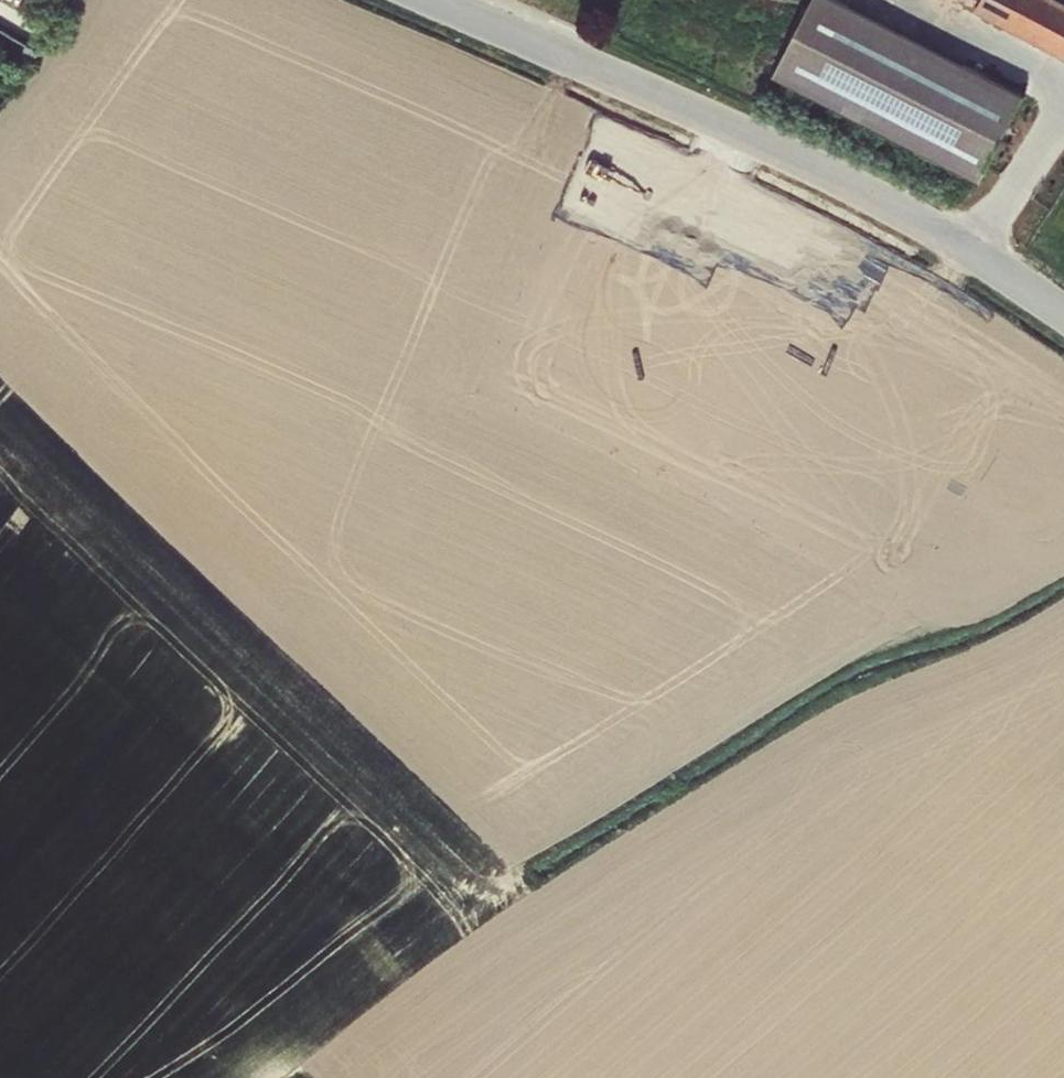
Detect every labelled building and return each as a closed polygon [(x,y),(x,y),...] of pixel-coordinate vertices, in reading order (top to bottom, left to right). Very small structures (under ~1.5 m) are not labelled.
[(839,0),(810,0),(771,77),(977,182),(1022,93),(839,0)] [(972,11),(1063,57),(1063,3),(1058,0),(979,0),(972,11)]
